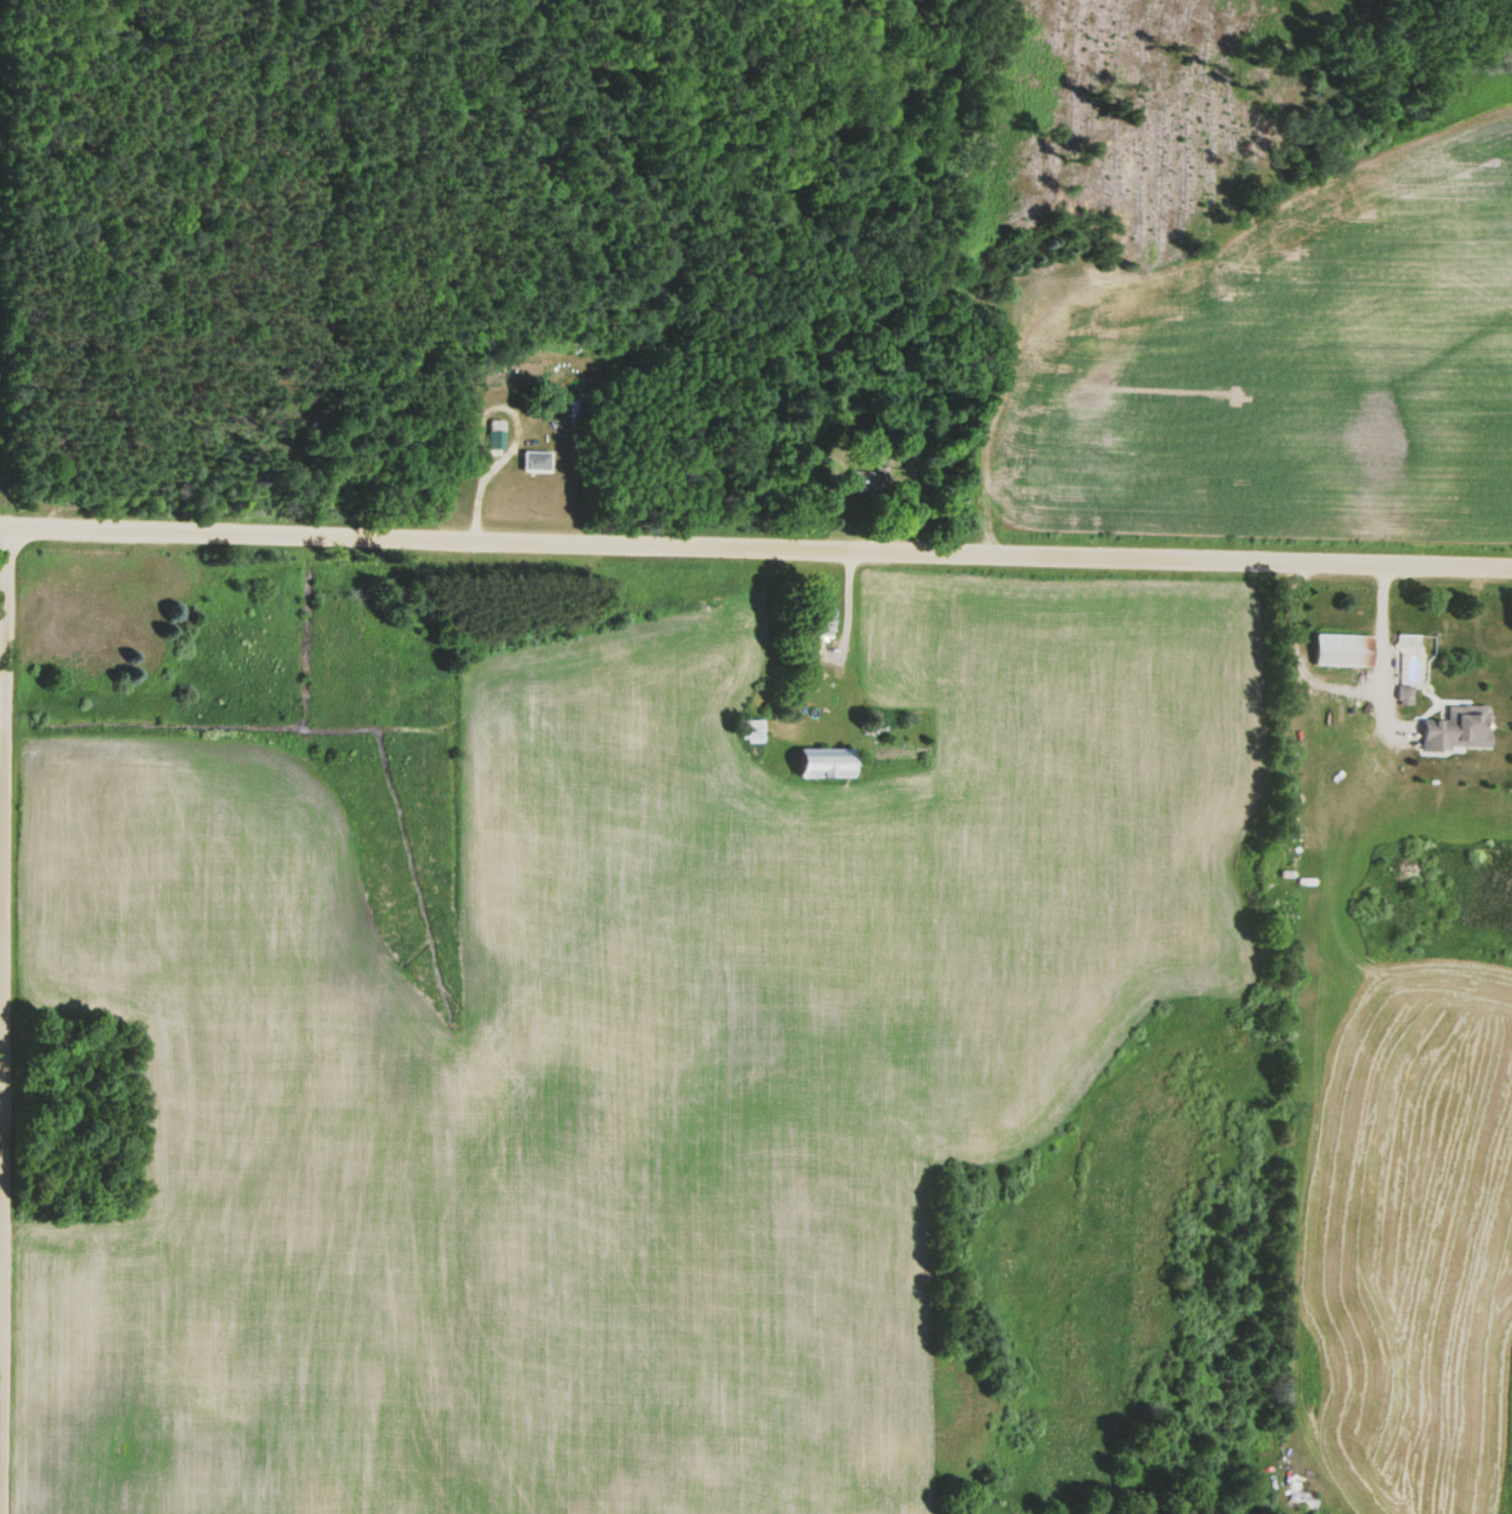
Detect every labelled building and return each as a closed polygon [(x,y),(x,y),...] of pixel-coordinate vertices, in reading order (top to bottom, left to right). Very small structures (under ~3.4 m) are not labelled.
[(490,450),(506,450),(506,419),(490,419),(490,450)] [(551,473),(551,451),(522,451),(522,473),(551,473)] [(1304,667),(1361,668),(1361,636),(1305,635),(1304,667)] [(1414,721),(1415,749),(1484,749),(1484,705),(1438,705),(1438,721),(1414,721)] [(764,720),(744,720),(744,741),(764,741),(764,720)] [(861,749),(800,748),(800,777),(860,778),(861,749)]
